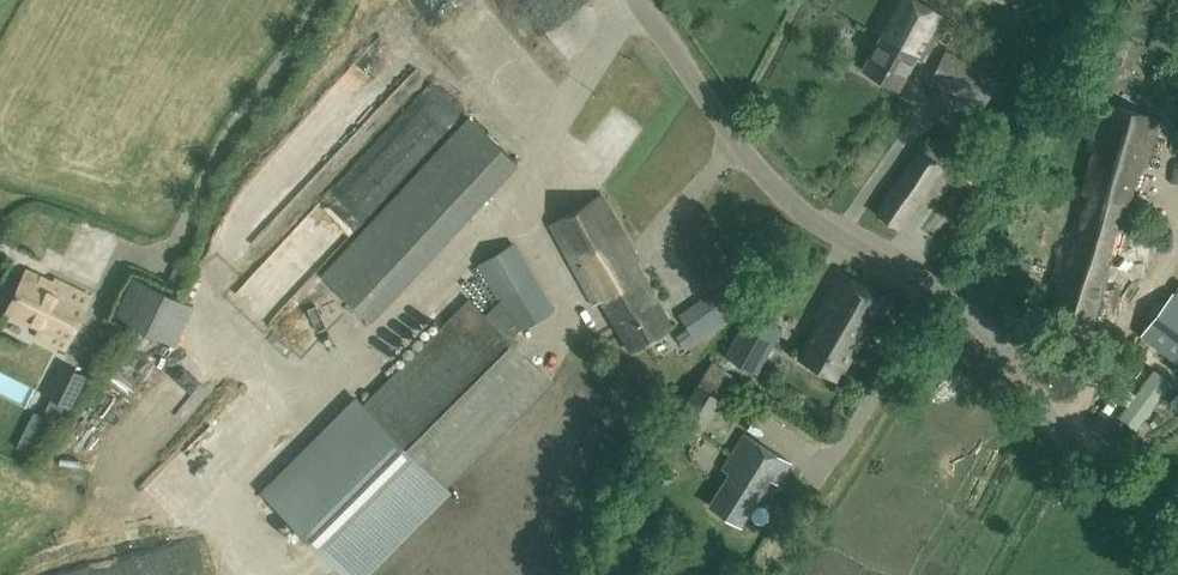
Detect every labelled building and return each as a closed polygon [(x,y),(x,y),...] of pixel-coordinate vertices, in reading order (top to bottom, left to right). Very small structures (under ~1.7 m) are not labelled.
[(949,18),(916,0),(892,0),(873,32),(881,36),(863,69),(899,89),(918,57),(925,61),(949,18)] [(984,110),(1000,81),(946,51),(930,81),(984,110)] [(323,265),(376,315),(527,159),(504,137),(499,142),(474,118),(467,124),(429,87),(378,139),(385,145),(247,287),(259,298),(292,264),(308,280),(323,265)] [(1083,192),(1128,204),(1138,165),(1145,167),(1158,118),(1101,103),(1087,152),(1093,153),(1083,192)] [(941,200),(965,166),(928,139),(877,212),(900,229),(928,190),(941,200)] [(1132,205),(1128,204),(1083,192),(1078,190),(1057,264),(1052,280),(1058,282),(1047,320),(1090,332),(1110,267),(1116,269),(1128,231),(1126,230),(1132,205)] [(673,327),(635,263),(639,261),(601,195),(549,224),(594,306),(602,301),(631,352),(673,327)] [(552,381),(510,339),(519,331),(553,310),(514,244),(479,265),(514,323),(504,333),(471,300),(364,407),(360,403),(267,496),(346,574),(361,574),(446,490),(444,488),(552,381)] [(1029,277),(1033,263),(1016,259),(1013,273),(1029,277)] [(53,284),(26,271),(7,311),(41,327),(37,335),(65,348),(91,297),(55,280),(53,284)] [(819,368),(866,287),(840,272),(814,318),(821,322),(800,358),(819,368)] [(177,347),(196,307),(134,278),(116,317),(177,347)] [(866,287),(819,368),(838,379),(858,343),(865,347),(891,301),(866,287)] [(1141,337),(1177,365),(1177,299),(1172,295),(1141,337)] [(757,375),(784,330),(752,311),(725,357),(757,375)] [(698,342),(689,330),(678,338),(686,350),(698,342)] [(88,377),(63,364),(57,375),(53,373),(42,394),(72,409),(88,377)] [(1119,418),(1135,431),(1171,382),(1154,370),(1119,418)] [(701,435),(724,401),(698,384),(675,418),(701,435)] [(778,484),(792,463),(745,433),(722,469),(729,474),(709,505),(742,526),(771,480),(778,484)]
